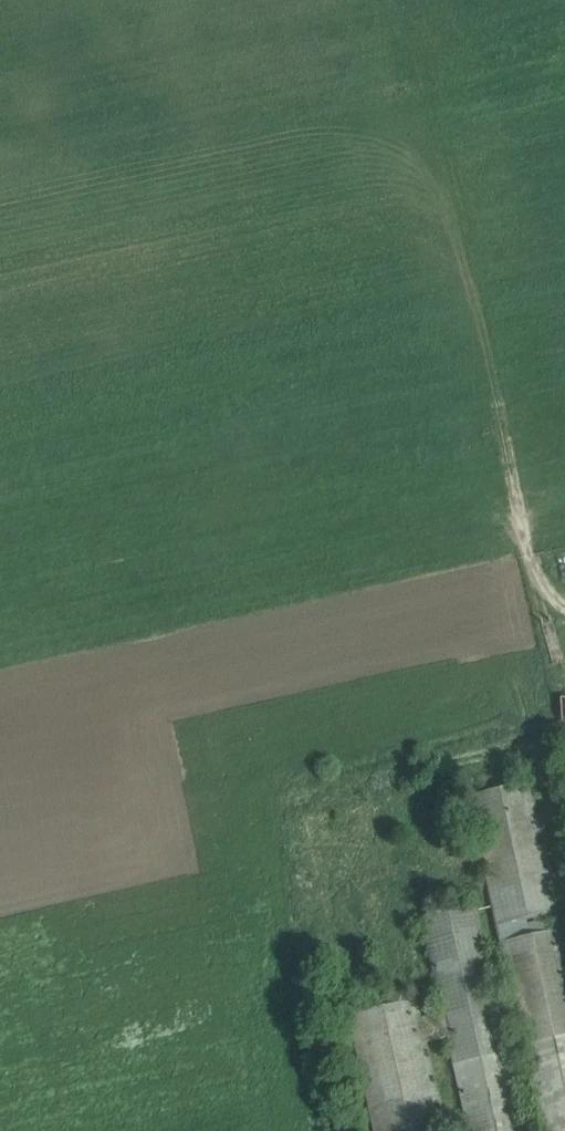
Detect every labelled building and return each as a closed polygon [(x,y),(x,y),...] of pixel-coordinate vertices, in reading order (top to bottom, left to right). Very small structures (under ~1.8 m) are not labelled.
[(470,795),(543,1130),(564,1130),(564,940),(563,929),(551,931),(547,914),(559,911),(531,782),(470,795)] [(422,916),(443,1014),(449,1037),(469,1130),(525,1130),(475,904),(422,916)] [(343,985),(375,1130),(447,1130),(427,1043),(449,1037),(443,1014),(421,1019),(417,1000),(410,1002),(405,984),(353,996),(350,983),(343,985)]
